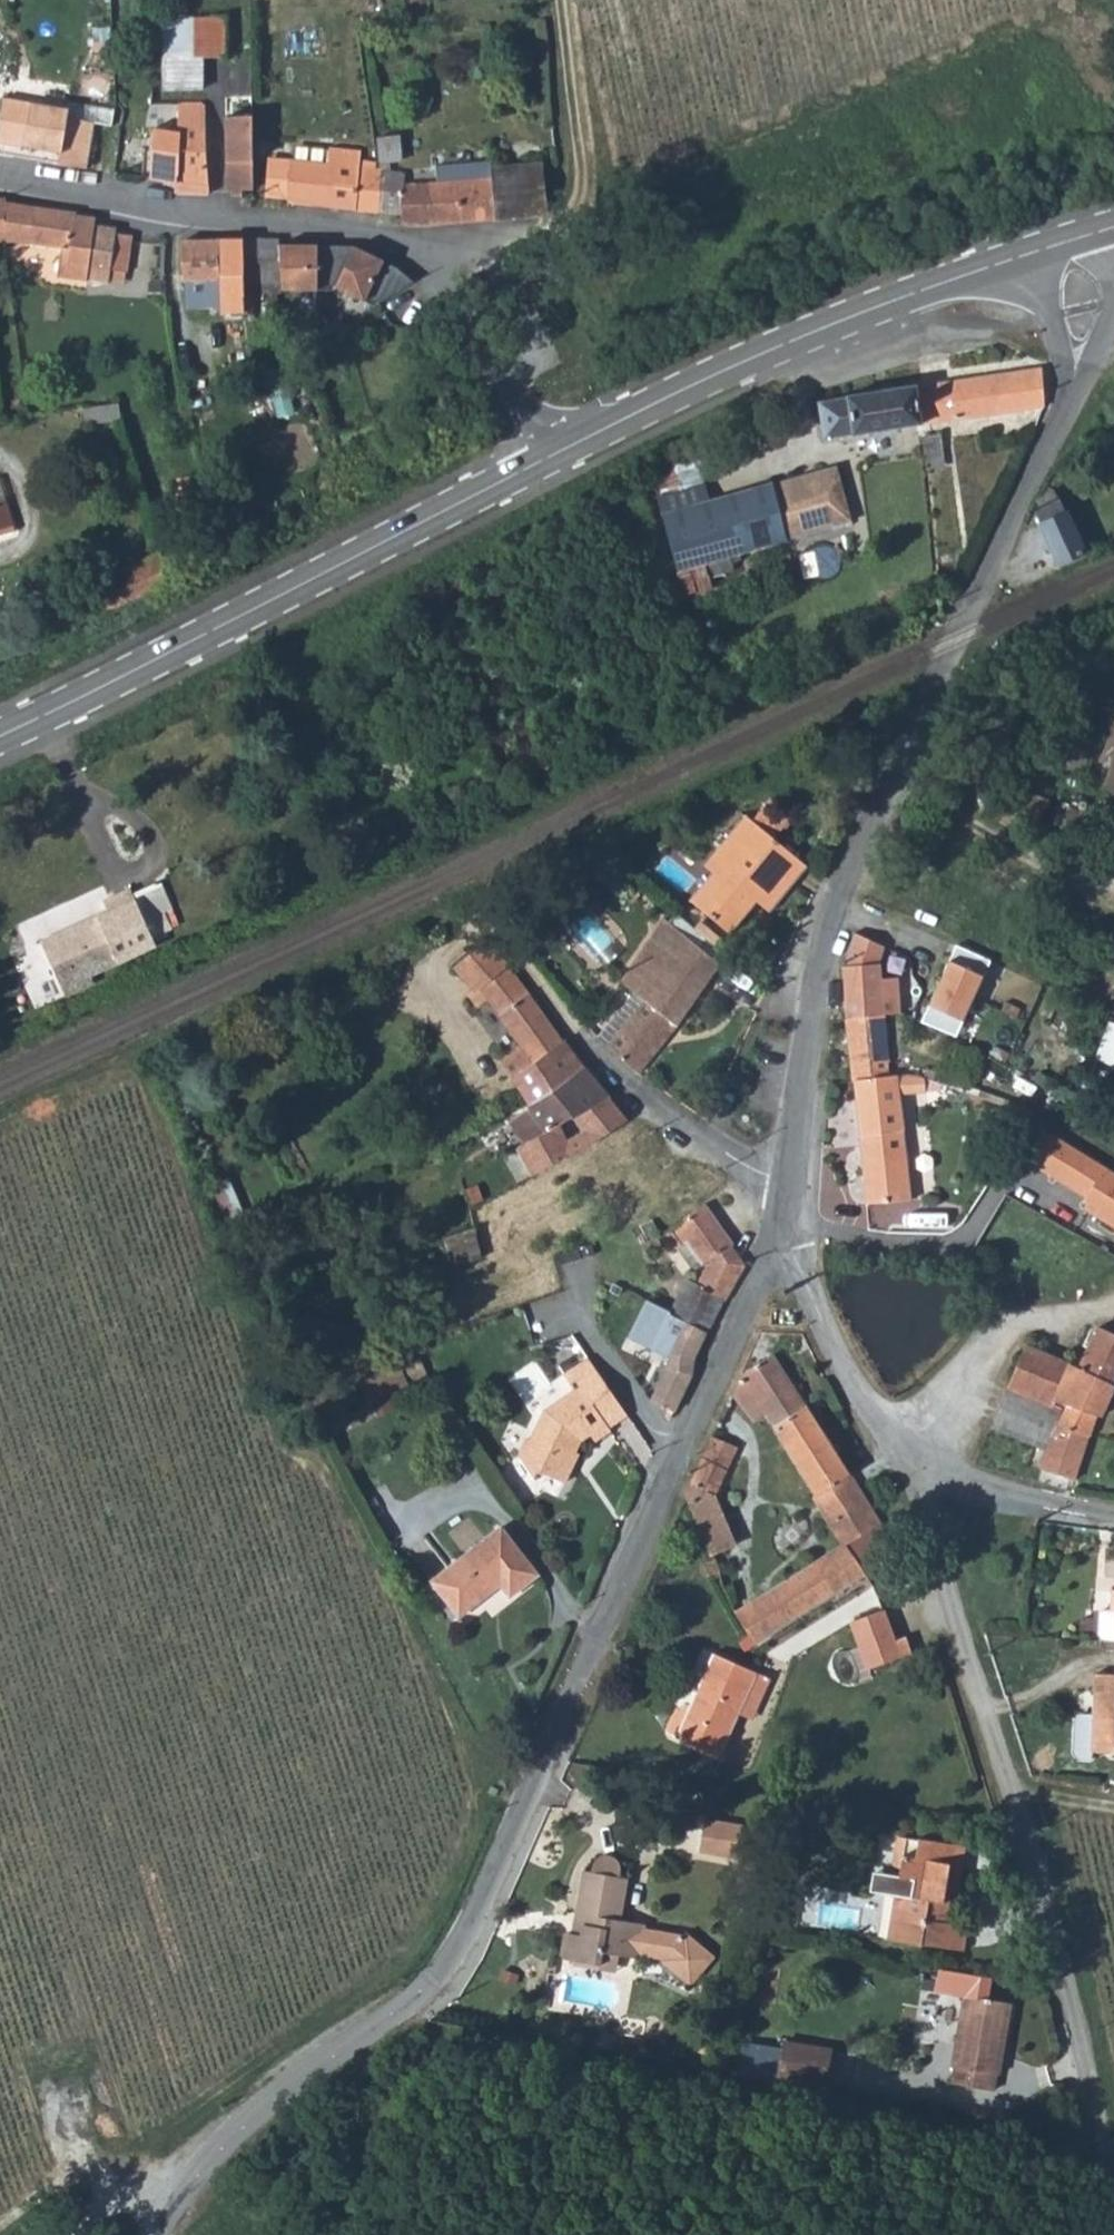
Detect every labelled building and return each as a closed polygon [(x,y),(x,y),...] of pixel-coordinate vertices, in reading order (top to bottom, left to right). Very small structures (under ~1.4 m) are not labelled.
[(228,14),(165,12),(163,87),(206,88),(207,53),(227,53),(228,14)] [(173,185),(174,197),(211,203),(206,103),(179,104),(177,135),(156,131),(151,183),(173,185)] [(79,115),(13,104),(6,148),(71,159),(69,169),(98,175),(105,129),(78,124),(79,115)] [(251,120),(226,120),(227,196),(233,203),(241,203),(241,194),(252,194),(251,120)] [(396,142),(371,139),(376,166),(399,168),(396,142)] [(375,212),(377,175),(359,172),(361,159),(298,150),(296,165),(290,164),(290,166),(269,164),(265,198),(286,201),(286,205),(375,212)] [(399,168),(376,166),(377,175),(401,182),(399,168)] [(488,169),(452,173),(457,223),(495,219),(490,177),(488,169)] [(377,175),(375,212),(399,215),(400,226),(457,223),(452,173),(433,174),(432,190),(401,190),(401,182),(377,175)] [(540,177),(490,177),(495,219),(533,217),(545,214),(540,177)] [(75,212),(5,203),(2,246),(58,253),(56,282),(84,284),(85,269),(107,271),(114,230),(90,227),(91,222),(75,218),(75,212)] [(239,243),(239,245),(243,296),(261,295),(278,295),(277,293),(277,289),(276,248),(276,242),(239,243)] [(315,246),(276,248),(277,289),(277,293),(330,288),(331,285),(344,244),(338,245),(334,254),(316,255),(315,246)] [(377,257),(344,244),(331,285),(371,301),(402,278),(390,262),(381,269),(373,265),(377,257)] [(239,245),(219,245),(180,246),(180,285),(208,286),(211,307),(243,305),(243,296),(239,245)] [(1042,369),(915,388),(918,426),(920,434),(931,430),(930,425),(1051,407),(1042,369)] [(918,426),(915,388),(820,403),(826,440),(918,426)] [(116,404),(79,410),(85,429),(120,421),(116,404)] [(941,439),(921,440),(922,453),(923,461),(944,458),(941,439)] [(699,461),(675,461),(675,486),(699,486),(699,461)] [(838,467),(770,486),(683,512),(662,518),(678,573),(691,569),(701,566),(732,557),(785,541),(838,525),(831,503),(846,498),(838,467)] [(1041,492),(1039,496),(1045,507),(1039,511),(1044,521),(1044,529),(1060,561),(1088,548),(1063,497),(1066,495),(1063,486),(1052,481),(1041,492)] [(662,518),(683,512),(678,497),(658,503),(662,518)] [(10,536),(0,503),(0,539),(10,536)] [(732,557),(701,566),(705,576),(734,568),(732,557)] [(678,573),(684,595),(700,590),(691,569),(678,573)] [(712,873),(696,892),(713,906),(705,918),(724,933),(753,900),(768,912),(790,884),(765,864),(779,847),(745,817),(703,867),(712,873)] [(779,847),(765,864),(790,884),(803,868),(779,847)] [(156,944),(130,891),(105,902),(110,913),(41,946),(67,995),(93,983),(91,975),(156,944)] [(696,892),(687,903),(705,918),(713,906),(696,892)] [(631,995),(598,1040),(636,1077),(679,1025),(716,967),(664,922),(618,985),(631,995)] [(845,969),(843,969),(845,1022),(883,1018),(899,1015),(895,980),(878,980),(878,966),(882,949),(851,935),(844,963),(847,964),(845,969)] [(486,1005),(520,1048),(550,1023),(514,974),(489,941),(455,965),(474,990),(465,996),(476,1011),(486,1005)] [(986,961),(951,945),(919,1026),(953,1044),(986,961)] [(883,1018),(845,1022),(851,1079),(896,1076),(905,1076),(905,1062),(887,1063),(883,1018)] [(520,1048),(503,1063),(514,1080),(523,1072),(526,1087),(534,1100),(552,1089),(584,1067),(564,1042),(550,1023),(520,1048)] [(607,1098),(584,1067),(552,1089),(534,1100),(524,1107),(526,1112),(510,1122),(526,1146),(575,1119),(607,1098)] [(851,1079),(863,1205),(908,1204),(907,1168),(899,1099),(925,1096),(923,1081),(905,1076),(896,1076),(851,1079)] [(526,1146),(509,1155),(530,1178),(568,1157),(595,1141),(628,1121),(607,1098),(575,1119),(526,1146)] [(1091,1158),(1042,1127),(1030,1148),(1033,1165),(1055,1179),(1073,1152),(1088,1162),(1091,1158)] [(1033,1165),(1030,1148),(1023,1159),(1033,1165)] [(1103,1165),(1091,1158),(1088,1162),(1073,1152),(1055,1179),(1083,1197),(1103,1165)] [(1103,1165),(1083,1197),(1082,1198),(1085,1210),(1113,1229),(1113,1172),(1103,1165)] [(229,1176),(211,1183),(226,1212),(241,1204),(229,1176)] [(674,1226),(662,1234),(671,1245),(676,1243),(687,1260),(709,1262),(733,1245),(707,1204),(674,1226)] [(645,1220),(640,1222),(647,1237),(659,1228),(645,1220)] [(473,1231),(444,1240),(450,1268),(480,1258),(473,1231)] [(709,1262),(697,1284),(725,1301),(744,1269),(745,1264),(733,1245),(709,1262)] [(674,1311),(710,1330),(725,1301),(697,1284),(690,1281),(674,1311)] [(674,1311),(654,1301),(637,1335),(673,1353),(670,1363),(652,1401),(674,1412),(690,1379),(696,1358),(710,1330),(674,1311)] [(988,1430),(1046,1452),(1056,1427),(1087,1437),(1095,1417),(1099,1419),(1112,1393),(1113,1394),(1113,1336),(1101,1328),(1084,1358),(1077,1372),(1024,1350),(988,1430)] [(741,1371),(730,1392),(749,1419),(763,1413),(816,1495),(811,1498),(839,1544),(736,1607),(753,1643),(865,1576),(862,1570),(845,1544),(878,1525),(847,1474),(771,1357),(741,1371)] [(528,1442),(521,1459),(535,1481),(543,1478),(568,1488),(577,1465),(573,1462),(583,1438),(590,1436),(595,1442),(609,1432),(608,1430),(628,1416),(613,1395),(589,1359),(560,1378),(570,1395),(547,1409),(533,1444),(528,1442)] [(1046,1452),(1038,1470),(1069,1480),(1087,1437),(1056,1427),(1046,1452)] [(711,1435),(683,1499),(704,1487),(707,1491),(710,1490),(734,1446),(711,1435)] [(704,1487),(683,1499),(707,1547),(729,1537),(707,1491),(704,1487)] [(502,1523),(422,1585),(450,1620),(499,1582),(510,1595),(539,1571),(502,1523)] [(862,1570),(889,1553),(878,1525),(845,1544),(862,1570)] [(715,1554),(712,1555),(699,1563),(707,1577),(723,1569),(715,1554)] [(1106,1641),(1113,1642),(1113,1587),(1099,1586),(1097,1610),(1089,1609),(1087,1640),(1106,1641)] [(880,1609),(849,1619),(866,1664),(908,1649),(903,1634),(892,1638),(880,1609)] [(718,1753),(735,1712),(753,1672),(710,1652),(671,1735),(718,1753)] [(753,1672),(735,1712),(749,1718),(767,1677),(753,1672)] [(1089,1716),(1072,1715),(1065,1722),(1064,1749),(1071,1756),(1086,1757),(1087,1749),(1113,1751),(1113,1674),(1092,1673),(1091,1691),(1099,1691),(1097,1716),(1089,1716)] [(1091,1691),(1089,1716),(1097,1716),(1099,1691),(1091,1691)] [(699,1830),(694,1868),(730,1872),(736,1835),(699,1830)] [(888,1939),(937,1948),(940,1924),(943,1891),(954,1891),(961,1838),(917,1832),(917,1835),(894,1831),(888,1869),(873,1867),(870,1886),(895,1891),(888,1939)] [(580,1929),(572,1928),(565,1927),(562,1953),(597,1957),(599,1946),(618,1949),(639,1951),(640,1947),(667,1951),(667,1955),(686,1968),(709,1938),(688,1924),(683,1928),(655,1924),(619,1917),(625,1874),(618,1873),(620,1859),(616,1852),(609,1849),(603,1848),(595,1849),(592,1857),(590,1868),(581,1867),(577,1902),(582,1905),(580,1929)] [(577,1902),(572,1928),(580,1929),(582,1905),(577,1902)] [(940,1924),(937,1948),(970,1953),(974,1930),(940,1924)] [(599,1946),(597,1957),(596,1966),(616,1969),(618,1949),(599,1946)] [(1001,2027),(992,2026),(996,1999),(958,1992),(948,2063),(954,2064),(950,2081),(986,2086),(988,2071),(995,2071),(1001,2027)] [(996,1999),(992,2026),(1001,2027),(1006,2000),(996,1999)] [(778,2038),(774,2068),(825,2078),(830,2046),(778,2038)] [(736,2046),(734,2066),(753,2068),(756,2049),(736,2046)]
